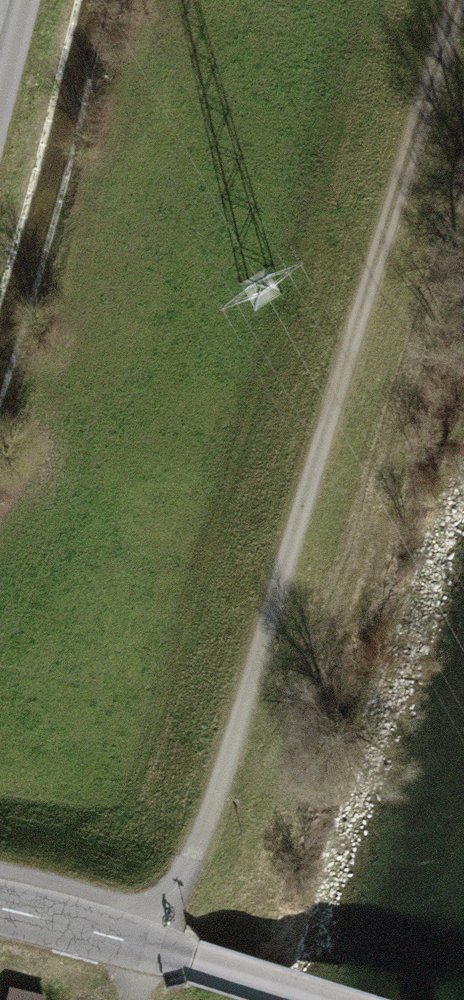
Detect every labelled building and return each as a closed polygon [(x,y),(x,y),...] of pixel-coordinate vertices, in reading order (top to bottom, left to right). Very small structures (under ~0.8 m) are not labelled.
[(5,999),(45,999),(46,996),(7,988),(5,999)]
